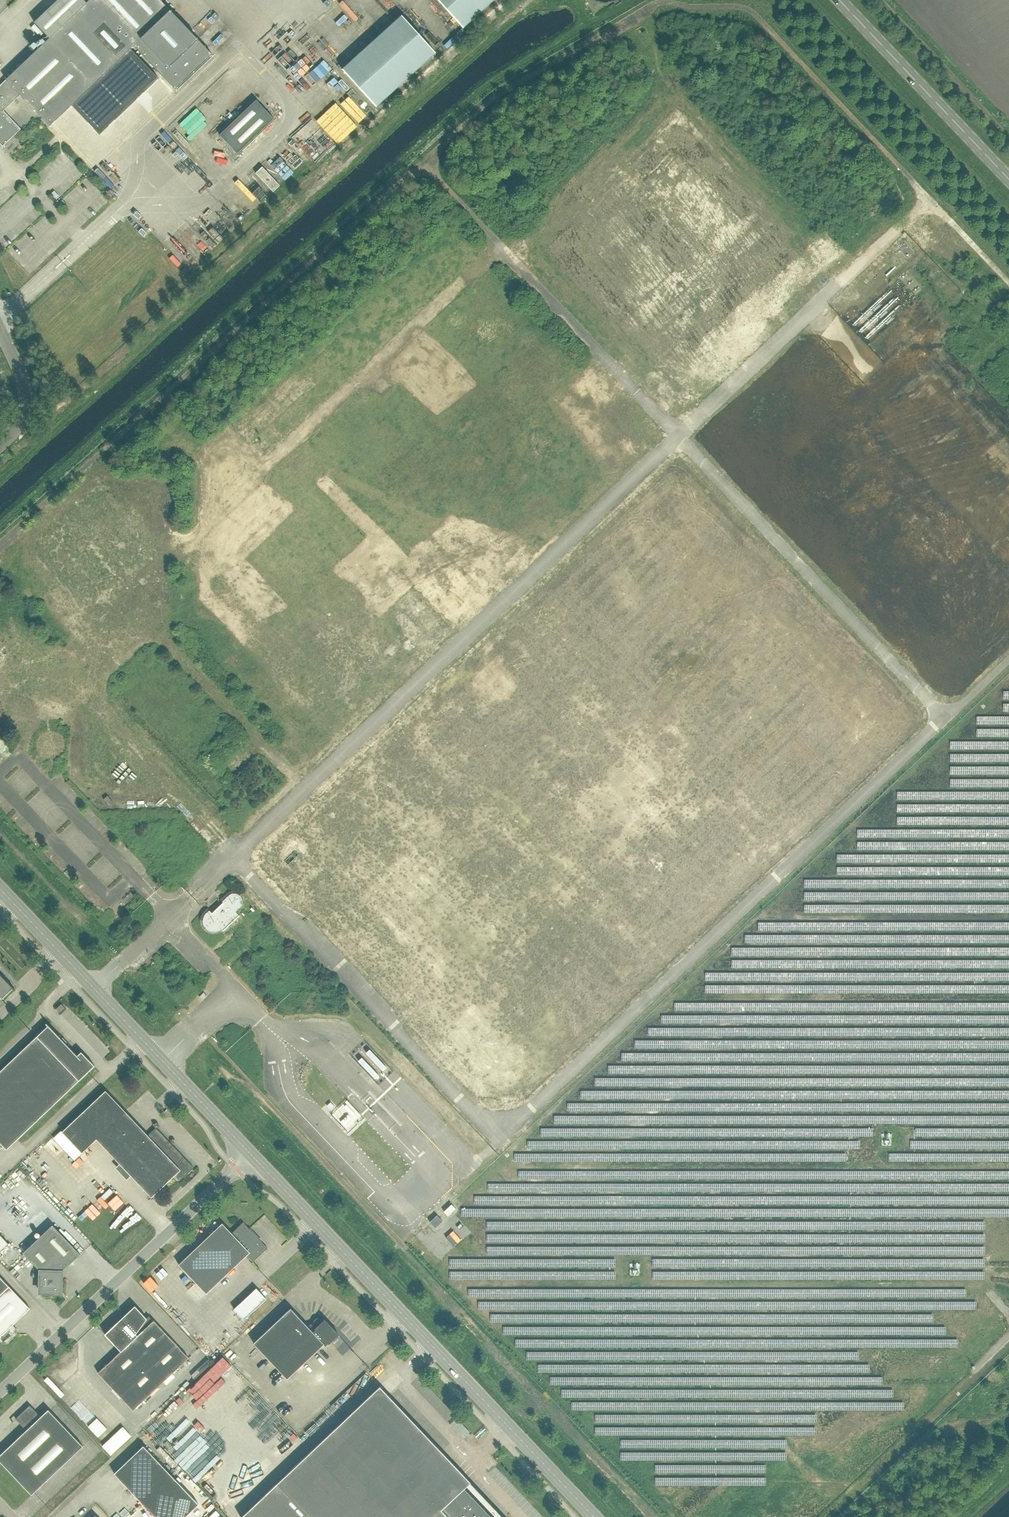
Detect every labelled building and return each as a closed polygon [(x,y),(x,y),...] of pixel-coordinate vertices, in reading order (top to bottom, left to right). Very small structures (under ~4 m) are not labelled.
[(3,146),(21,128),(4,110),(20,94),(50,125),(72,105),(100,134),(159,78),(131,49),(134,46),(175,89),(212,54),(171,11),(175,7),(169,1),(165,5),(161,0),(89,0),(87,2),(84,0),(57,0),(34,22),(49,38),(6,79),(7,79),(0,86),(0,143),(3,146)] [(463,28),(494,0),(437,0),(463,28)] [(376,107),(436,53),(402,16),(342,70),(376,107)] [(455,25),(445,31),(448,36),(458,30),(455,25)] [(238,153),(274,118),(256,99),(220,134),(238,153)] [(274,191),(280,185),(263,166),(256,173),(274,191)] [(138,192),(135,196),(153,212),(156,208),(138,192)] [(212,913),(210,910),(206,913),(205,915),(204,917),(203,919),(203,921),(203,923),(204,925),(205,927),(206,928),(207,929),(208,930),(212,931),(213,931),(215,931),(217,931),(218,931),(219,930),(220,929),(222,928),(224,926),(222,923),(224,921),(235,911),(236,911),(239,908),(240,907),(241,906),(242,904),(242,903),(242,902),(242,900),(242,899),(242,898),(241,896),(240,895),(239,894),(237,894),(236,893),(233,893),(231,894),(230,894),(229,895),(223,901),(223,902),(214,911),(212,913)] [(2,999),(13,989),(15,991),(16,990),(0,974),(0,997),(2,999)] [(65,1008),(62,1004),(56,1009),(59,1013),(65,1008)] [(0,1071),(0,1143),(6,1149),(95,1065),(83,1053),(79,1057),(46,1023),(46,1024),(48,1026),(0,1071)] [(96,1139),(151,1197),(175,1175),(180,1180),(194,1167),(156,1128),(148,1135),(105,1090),(62,1132),(61,1131),(54,1138),(74,1160),(96,1139)] [(451,1204),(444,1211),(448,1216),(456,1208),(451,1204)] [(430,1222),(435,1228),(443,1221),(437,1215),(430,1222)] [(222,1223),(178,1264),(206,1293),(246,1255),(253,1262),(268,1248),(243,1222),(232,1233),(222,1223)] [(62,1271),(80,1254),(52,1224),(23,1252),(40,1271),(40,1292),(61,1292),(62,1271)] [(9,1243),(0,1234),(0,1251),(9,1243)] [(3,1343),(7,1343),(17,1334),(17,1329),(12,1324),(30,1308),(0,1276),(0,1340),(3,1343)] [(105,1334),(121,1351),(98,1373),(133,1410),(189,1357),(154,1320),(149,1324),(145,1320),(147,1318),(135,1305),(121,1319),(105,1334)] [(337,1334),(339,1336),(335,1331),(336,1329),(321,1318),(319,1318),(317,1318),(315,1319),(314,1321),(313,1323),(314,1325),(315,1327),(316,1328),(313,1331),(290,1308),(253,1343),(287,1378),(324,1344),(325,1345),(337,1334)] [(464,1488),(470,1482),(380,1386),(241,1516),(492,1516),(464,1488)] [(31,1494),(83,1446),(48,1409),(41,1416),(30,1405),(15,1418),(26,1430),(0,1455),(0,1461),(31,1494)] [(123,1427),(102,1446),(111,1455),(131,1436),(123,1427)] [(143,1445),(114,1473),(142,1502),(171,1475),(143,1445)] [(199,1504),(171,1475),(142,1502),(156,1516),(184,1516),(199,1504)]
